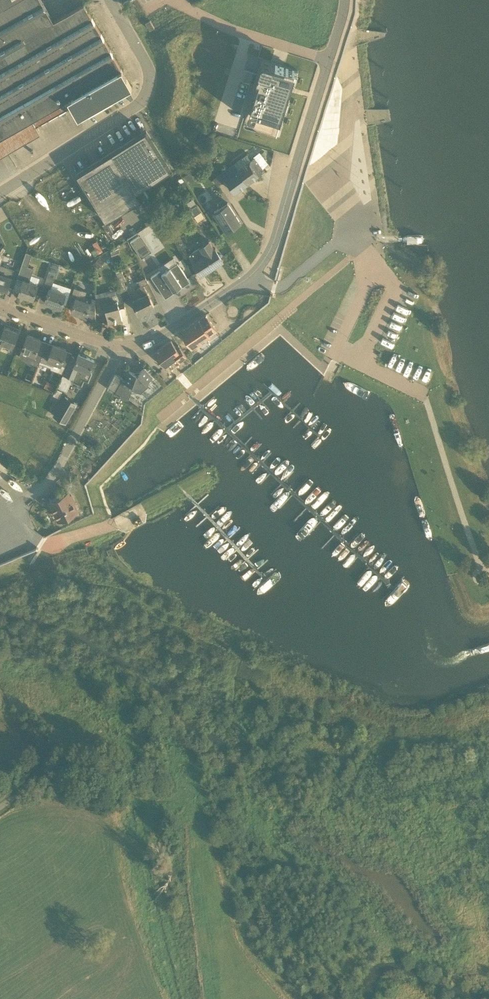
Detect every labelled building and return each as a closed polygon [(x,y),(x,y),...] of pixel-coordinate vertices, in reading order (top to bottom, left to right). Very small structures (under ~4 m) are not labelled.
[(41,0),(0,0),(0,139),(68,100),(78,118),(132,87),(84,4),(53,21),(41,0)] [(150,30),(155,27),(150,20),(145,22),(150,30)] [(263,60),(262,60),(261,61),(261,62),(256,76),(253,75),(251,82),(254,83),(244,115),(244,116),(244,117),(245,117),(245,118),(246,119),(253,121),(252,123),(266,128),(267,125),(280,130),(299,70),(265,60),(264,60),(263,60)] [(367,121),(390,121),(390,108),(367,108),(367,121)] [(136,192),(170,170),(146,131),(77,174),(106,221),(141,199),(136,192)] [(264,171),(253,157),(239,169),(236,171),(247,184),(264,171)] [(247,184),(236,171),(239,169),(234,163),(217,176),(222,182),(225,180),(235,193),(247,184)] [(196,168),(183,176),(187,180),(188,179),(197,174),(199,173),(196,168)] [(228,202),(214,211),(227,231),(240,223),(228,202)] [(190,208),(198,221),(206,216),(197,203),(190,208)] [(138,236),(129,242),(141,258),(149,253),(138,236)] [(200,275),(213,266),(209,260),(216,256),(212,250),(214,249),(209,241),(187,255),(200,275)] [(213,266),(224,259),(217,247),(214,249),(212,250),(216,256),(209,260),(213,266)] [(33,298),(38,284),(30,281),(34,269),(28,267),(32,255),(26,253),(18,276),(24,277),(18,293),(33,298)] [(93,263),(98,268),(104,263),(99,257),(93,263)] [(52,285),(60,264),(52,262),(45,282),(52,285)] [(190,282),(185,273),(178,263),(162,273),(161,270),(151,276),(160,290),(165,298),(175,292),(174,291),(181,285),(182,287),(190,282)] [(11,278),(10,277),(12,272),(12,269),(0,264),(0,287),(7,289),(11,278)] [(117,276),(121,289),(123,300),(131,296),(124,282),(127,280),(122,271),(120,272),(117,267),(115,268),(117,276)] [(139,313),(154,306),(143,285),(148,282),(145,277),(138,281),(141,286),(137,288),(141,296),(132,300),(139,313)] [(92,299),(85,296),(87,292),(75,287),(72,295),(76,297),(71,311),(86,316),(96,317),(96,298),(92,297),(92,299)] [(61,307),(65,294),(49,288),(45,300),(53,303),(53,305),(61,307)] [(113,295),(99,299),(101,307),(104,306),(109,323),(122,320),(117,301),(115,302),(113,295)] [(210,343),(221,336),(217,330),(206,314),(181,331),(193,347),(206,338),(210,343)] [(4,326),(3,330),(0,329),(0,348),(3,343),(12,346),(17,331),(4,326)] [(38,365),(46,346),(39,343),(40,339),(27,335),(21,349),(22,349),(19,357),(31,365),(32,363),(38,365)] [(383,336),(381,343),(387,345),(389,338),(383,336)] [(177,349),(171,340),(154,352),(165,367),(177,358),(180,362),(187,357),(180,347),(177,349)] [(66,349),(53,344),(52,348),(46,346),(38,365),(38,366),(40,361),(53,366),(54,362),(61,364),(66,349)] [(92,372),(89,371),(94,360),(86,357),(87,355),(81,353),(81,354),(79,354),(77,358),(72,356),(65,374),(73,378),(72,380),(81,384),(84,379),(88,381),(92,372)] [(147,381),(152,377),(144,368),(139,373),(136,374),(129,371),(126,380),(122,379),(123,377),(116,374),(108,389),(115,393),(128,402),(128,401),(127,400),(132,386),(141,390),(148,383),(147,381)] [(67,423),(78,404),(65,396),(59,407),(60,407),(54,417),(67,423)] [(76,502),(71,495),(64,498),(63,495),(51,502),(61,519),(78,510),(73,503),(76,502)]
